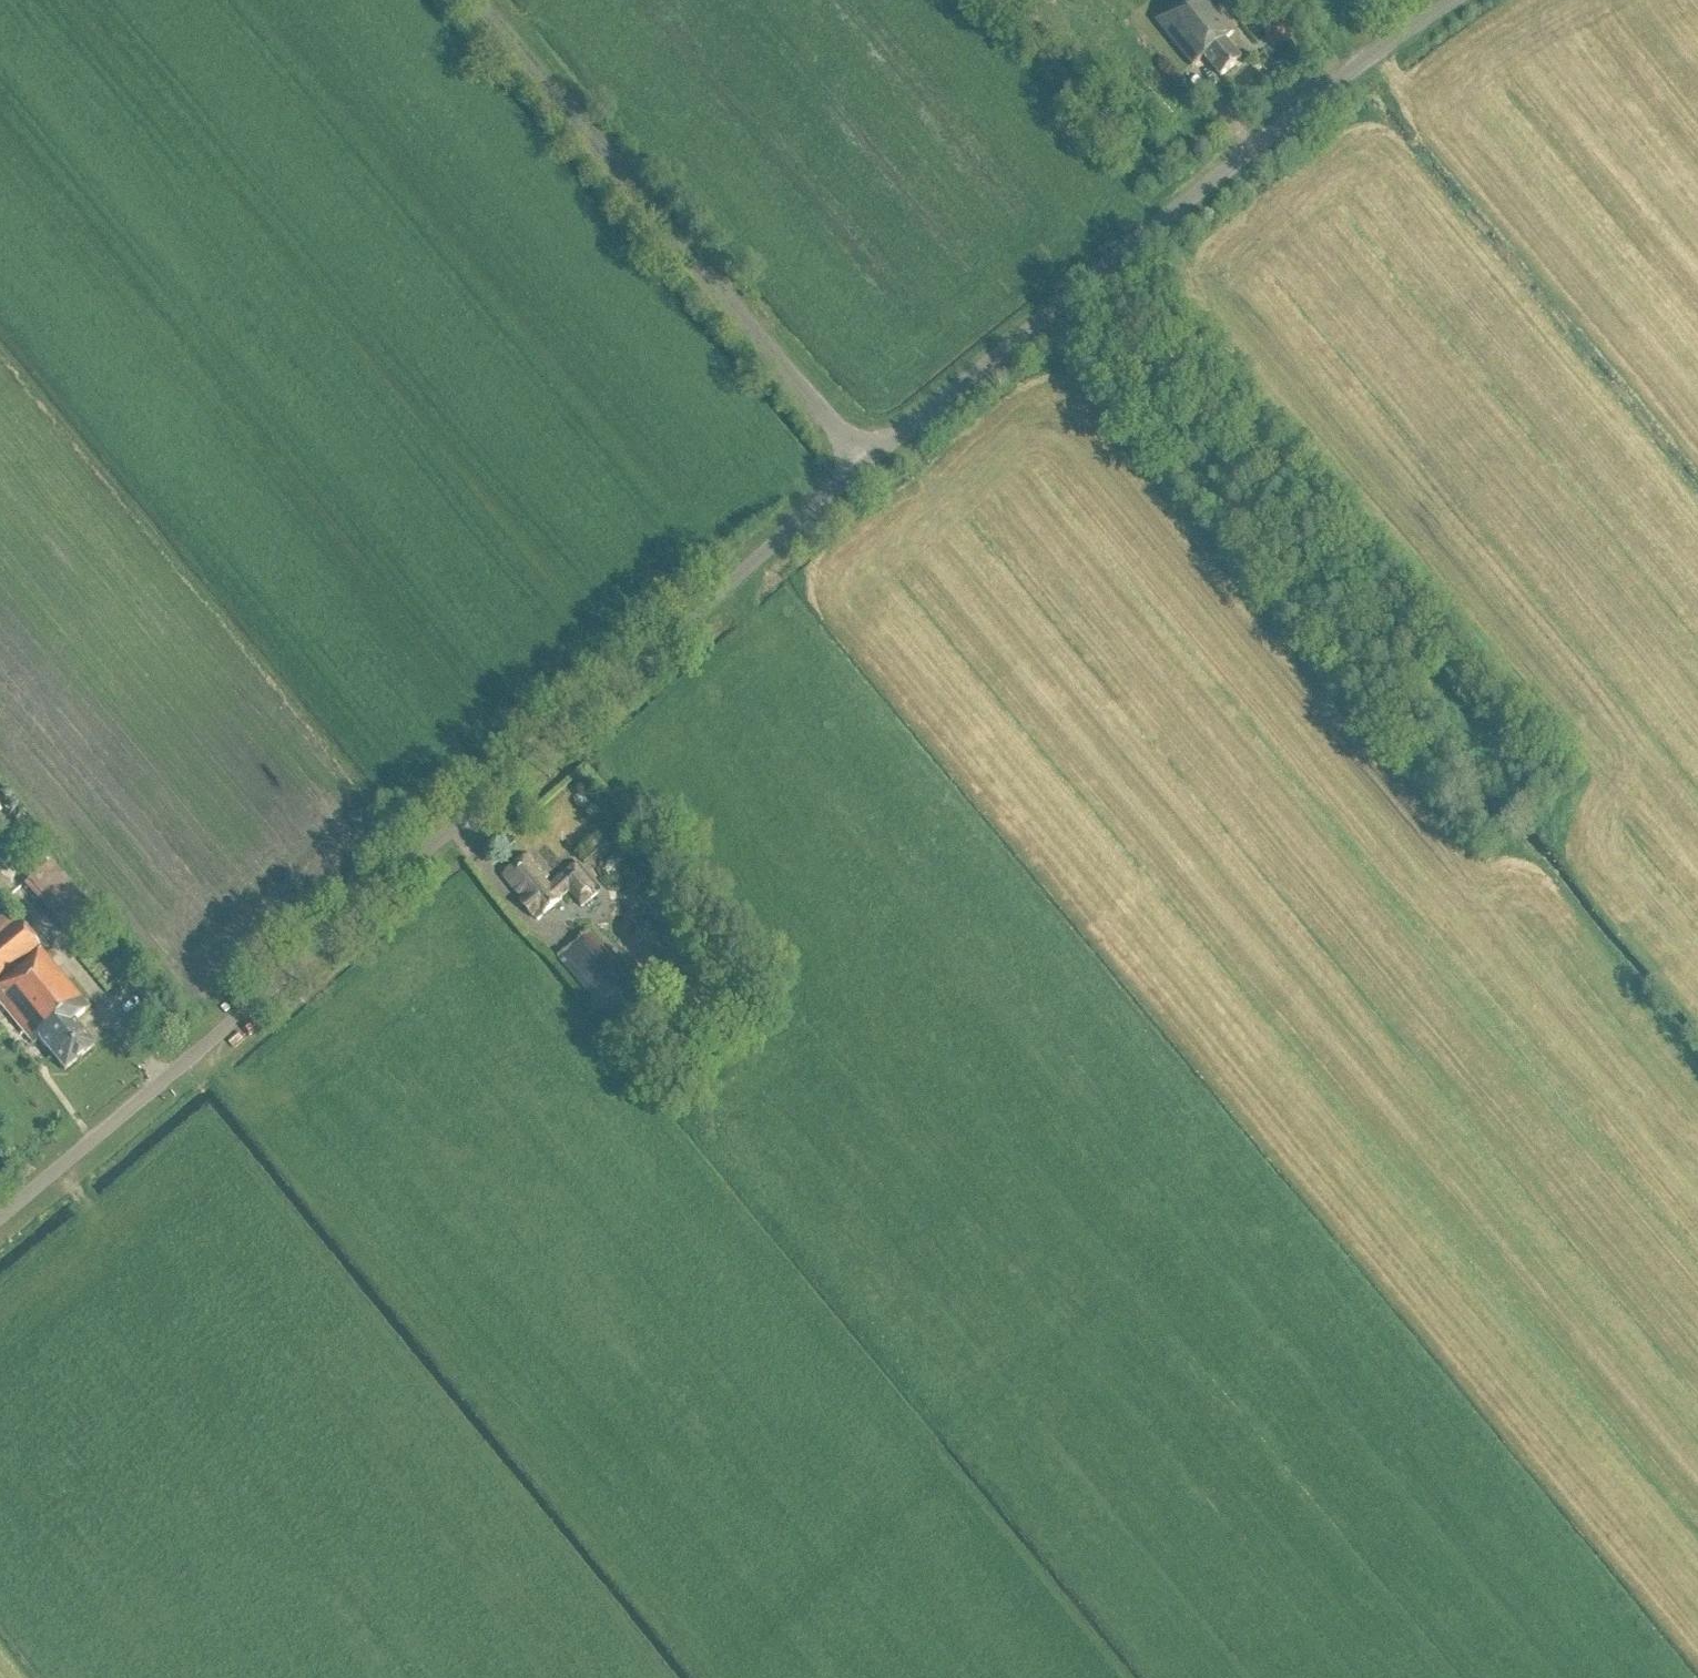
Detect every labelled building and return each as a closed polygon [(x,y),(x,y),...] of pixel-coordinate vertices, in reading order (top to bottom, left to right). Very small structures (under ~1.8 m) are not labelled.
[(1225,42),(1235,33),(1208,0),(1183,0),(1155,23),(1192,69),(1204,59),(1221,79),(1241,62),(1225,42)] [(1245,0),(1225,0),(1223,1),(1234,15),(1248,5),(1245,0)] [(550,890),(544,883),(548,879),(529,857),(505,878),(524,901),(521,903),(533,917),(540,911),(545,916),(571,894),(583,909),(599,895),(576,868),(550,890)] [(67,939),(99,910),(54,859),(22,886),(67,939)] [(15,922),(0,935),(0,1007),(33,1046),(38,1042),(63,1073),(93,1048),(72,1023),(88,1010),(15,922)] [(613,1026),(642,1001),(628,986),(632,982),(591,935),(558,963),(613,1026)]
